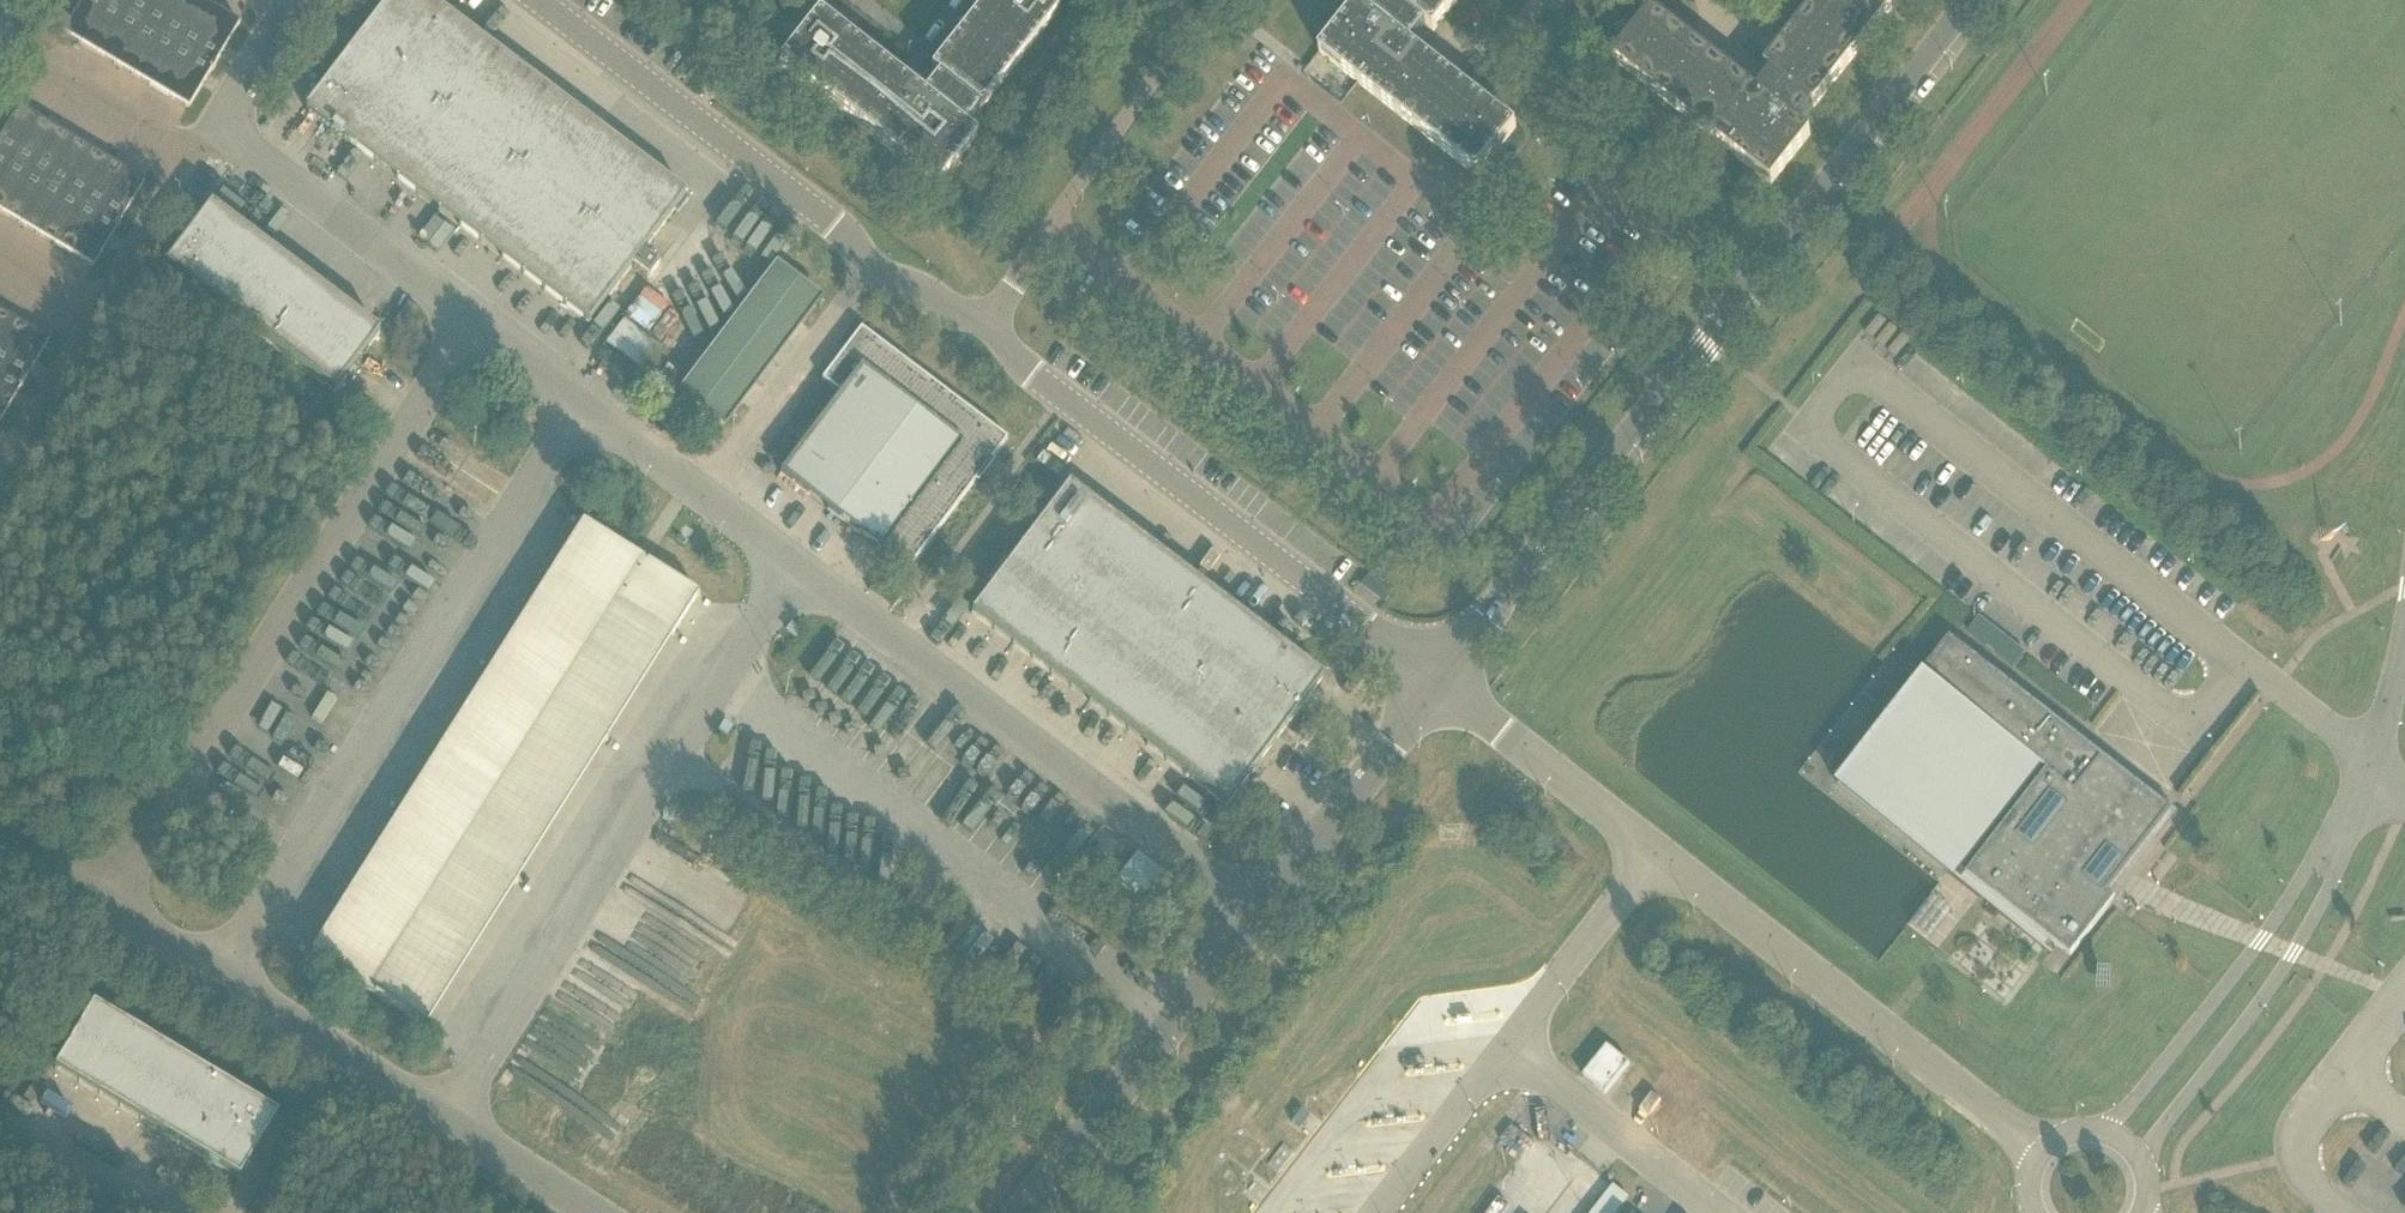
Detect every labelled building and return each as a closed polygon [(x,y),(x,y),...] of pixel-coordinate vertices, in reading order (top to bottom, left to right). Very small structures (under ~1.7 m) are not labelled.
[(189,110),(212,72),(213,72),(216,68),(215,67),(240,25),(198,0),(84,0),(63,35),(189,110)] [(310,114),(589,325),(632,268),(649,281),(659,268),(642,255),(686,197),(422,0),(392,0),(306,111),(310,114)] [(1058,12),(1042,0),(988,0),(934,67),(930,73),(938,79),(924,98),(818,15),(779,64),(937,189),(976,139),(963,129),(978,111),(980,112),(1058,12)] [(1371,14),(1359,4),(1320,54),(1478,178),(1517,128),(1411,45),(1426,27),(1434,33),(1460,0),(1382,0),(1371,14)] [(1772,185),(1811,136),(1798,126),(1813,107),(1814,108),(1892,9),(1881,0),(1819,0),(1769,64),(1765,69),(1773,75),(1758,94),(1652,11),(1613,61),(1772,185)] [(16,102),(0,92),(0,127),(1,127),(4,129),(19,104),(16,102)] [(124,219),(144,184),(19,109),(0,140),(0,213),(24,227),(94,269),(116,231),(118,231),(120,227),(119,226),(124,219)] [(334,395),(380,335),(211,208),(166,267),(334,395)] [(804,324),(821,300),(777,267),(696,372),(680,394),(725,427),(742,405),(743,406),(804,324)] [(21,389),(22,390),(25,385),(24,385),(49,343),(0,313),(0,424),(21,389)] [(606,345),(644,373),(662,349),(624,321),(606,345)] [(975,482),(972,480),(989,458),(992,460),(1007,440),(861,330),(822,381),(840,395),(780,475),(883,553),(887,547),(912,566),(975,482)] [(668,367),(657,383),(666,390),(678,374),(668,367)] [(1319,677),(1274,643),(1068,486),(972,615),(1226,808),(1323,679),(1319,677)] [(310,956),(426,1028),(698,597),(584,525),(310,956)] [(1969,632),(2014,668),(2026,654),(1980,618),(1969,632)] [(1838,786),(1948,873),(2045,947),(2050,940),(2070,956),(2114,900),(2100,888),(2119,863),(2127,870),(2171,813),(1951,641),(1924,676),(1838,786)] [(1108,894),(1138,917),(1167,879),(1137,856),(1108,894)] [(151,1037),(144,1033),(148,1026),(122,1010),(117,1019),(94,1006),(55,1070),(240,1181),(278,1116),(157,1044),(159,1041),(152,1037),(150,1040),(149,1039),(151,1037)] [(655,1033),(631,1073),(671,1097),(695,1056),(655,1033)] [(1583,1078),(1605,1096),(1630,1065),(1607,1047),(1583,1078)] [(1292,1123),(1300,1129),(1310,1117),(1301,1110),(1292,1123)] [(1630,1202),(1615,1190),(1597,1212),(1622,1212),(1630,1202)]
